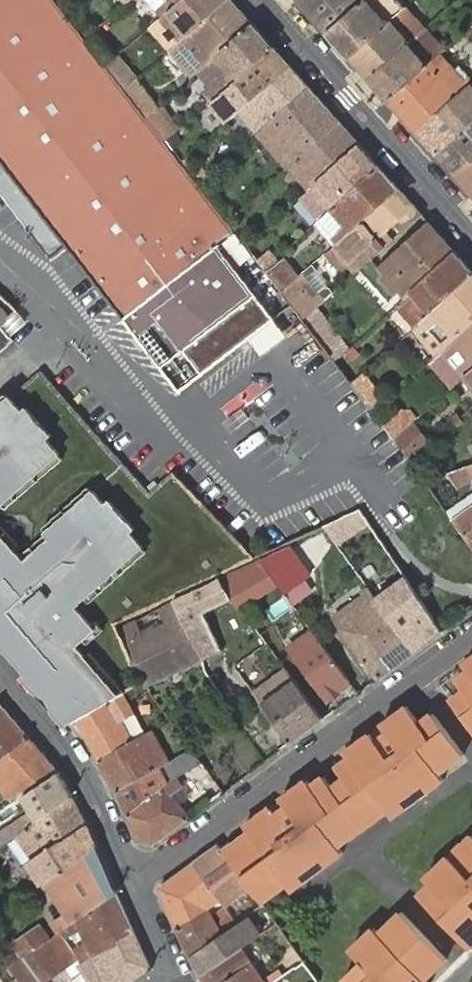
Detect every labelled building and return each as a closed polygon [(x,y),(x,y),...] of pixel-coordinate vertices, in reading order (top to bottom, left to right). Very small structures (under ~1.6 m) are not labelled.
[(0,7),(0,169),(44,226),(62,251),(72,244),(166,366),(261,295),(222,245),(239,232),(229,219),(201,183),(184,160),(168,139),(150,116),(141,103),(128,86),(109,62),(90,36),(68,8),(62,0),(4,0),(0,7)] [(161,18),(182,0),(146,0),(161,18)] [(159,19),(179,43),(230,0),(182,0),(161,18),(159,19)] [(179,43),(172,49),(196,77),(206,68),(253,26),(231,0),(230,0),(179,43)] [(309,10),(320,0),(300,0),(309,10)] [(329,32),(365,0),(320,0),(309,10),(329,32)] [(406,7),(400,0),(365,0),(329,32),(350,56),(406,7)] [(409,5),(406,7),(350,56),(370,79),(418,35),(428,26),(423,20),(414,30),(406,21),(415,12),(409,5)] [(423,20),(415,12),(406,21),(414,30),(423,20)] [(220,84),(225,90),(230,86),(273,48),(253,26),(206,68),(211,73),(216,69),(226,79),(220,84)] [(418,35),(370,79),(389,101),(444,51),(447,48),(428,26),(418,35)] [(230,86),(246,105),(290,66),(273,48),(230,86)] [(389,101),(417,132),(470,84),(471,82),(471,78),(471,76),(468,78),(444,51),(389,101)] [(246,105),(240,110),(259,132),(309,88),(290,66),(246,105)] [(211,73),(220,84),(226,79),(216,69),(211,73)] [(136,79),(128,86),(141,103),(150,96),(136,79)] [(417,132),(437,155),(471,123),(471,87),(470,84),(417,132)] [(230,86),(225,90),(240,110),(246,105),(230,86)] [(309,88),(259,132),(290,166),(340,123),(309,88)] [(150,96),(141,103),(150,116),(159,108),(150,96)] [(159,108),(150,116),(168,139),(178,131),(159,108)] [(340,123),(290,166),(310,189),(360,145),(340,123)] [(437,155),(454,173),(471,157),(471,123),(437,155)] [(360,145),(310,189),(302,196),(321,218),(379,167),(360,145)] [(454,173),(471,193),(471,157),(454,173)] [(379,167),(321,218),(341,239),(398,188),(379,167)] [(398,188),(341,239),(336,244),(353,264),(357,260),(364,267),(374,258),(394,241),(388,233),(399,223),(416,208),(398,188)] [(399,223),(405,231),(422,216),(416,208),(399,223)] [(368,279),(394,308),(401,302),(455,253),(430,224),(382,267),(368,279)] [(353,264),(336,244),(329,250),(347,270),(353,264)] [(401,302),(420,324),(471,277),(471,272),(455,253),(401,302)] [(361,270),(368,279),(382,267),(374,258),(364,267),(361,270)] [(353,264),(359,271),(361,270),(364,267),(357,260),(353,264)] [(272,275),(284,291),(299,277),(286,263),(272,275)] [(284,291),(301,313),(305,318),(315,310),(337,291),(329,283),(322,290),(310,276),(317,270),(320,267),(315,263),(299,277),(284,291)] [(329,283),(317,270),(310,276),(322,290),(329,283)] [(408,335),(412,338),(420,331),(435,347),(427,355),(432,360),(438,354),(471,325),(471,277),(420,324),(408,335)] [(1,329),(20,311),(0,292),(0,329),(1,329)] [(305,318),(333,355),(336,360),(346,351),(315,310),(305,318)] [(438,354),(461,379),(465,376),(471,369),(471,325),(438,354)] [(15,344),(1,329),(0,329),(0,357),(15,344)] [(144,680),(119,626),(117,623),(258,558),(206,504),(175,472),(150,491),(41,372),(15,395),(0,407),(0,626),(2,629),(12,621),(21,631),(11,641),(34,666),(29,671),(73,721),(123,692),(144,680)] [(364,374),(354,383),(374,411),(385,402),(364,374)] [(413,423),(396,438),(412,460),(431,444),(413,423)] [(471,477),(471,468),(469,464),(449,471),(460,486),(471,477)] [(240,471),(206,503),(245,544),(279,511),(240,471)] [(466,535),(468,534),(471,539),(471,508),(455,519),(466,535)] [(362,510),(327,525),(339,545),(371,524),(362,510)] [(290,545),(262,557),(281,583),(287,591),(304,579),(294,563),(300,558),(290,545)] [(262,557),(247,564),(251,573),(255,571),(266,591),(281,583),(262,557)] [(251,573),(247,564),(223,575),(239,606),(262,593),(266,591),(255,571),(251,573)] [(308,575),(304,579),(287,591),(297,605),(318,589),(308,575)] [(415,650),(442,630),(409,577),(379,599),(415,650)] [(175,599),(200,659),(222,649),(205,612),(226,601),(217,580),(175,599)] [(378,676),(415,650),(379,599),(371,588),(364,593),(366,596),(372,604),(350,620),(344,612),(336,618),(378,676)] [(366,596),(344,612),(350,620),(372,604),(366,596)] [(147,687),(200,659),(175,599),(161,606),(169,623),(142,635),(134,620),(119,626),(144,680),(147,687)] [(314,629),(308,620),(295,629),(301,638),(314,629)] [(11,641),(21,631),(12,621),(2,629),(5,633),(0,637),(0,639),(6,645),(11,641)] [(290,646),(326,699),(352,681),(314,629),(301,638),(290,646)] [(6,645),(29,671),(34,666),(11,641),(6,645)] [(463,665),(468,672),(457,680),(464,691),(451,701),(471,729),(471,658),(463,665)] [(256,693),(290,741),(324,716),(289,667),(256,693)] [(87,735),(98,756),(131,738),(119,717),(132,710),(123,692),(73,721),(87,735)] [(29,739),(0,703),(0,761),(29,739)] [(413,713),(408,706),(383,724),(388,732),(413,713)] [(132,710),(119,717),(131,738),(144,731),(132,710)] [(388,732),(383,724),(345,753),(349,759),(337,769),(344,779),(332,788),(363,829),(387,810),(393,817),(443,779),(438,774),(463,754),(433,713),(420,722),(413,713),(388,732)] [(98,756),(116,789),(164,764),(170,760),(152,727),(144,731),(131,738),(98,756)] [(29,739),(0,761),(0,775),(5,782),(1,784),(12,797),(17,795),(20,798),(58,773),(29,739)] [(172,779),(179,776),(204,762),(196,747),(170,760),(164,764),(172,779)] [(116,789),(129,812),(172,779),(164,764),(116,789)] [(153,842),(189,816),(181,804),(172,791),(181,784),(179,776),(172,779),(129,812),(139,838),(153,842)] [(363,829),(332,788),(324,778),(311,787),(315,793),(303,801),(301,799),(288,808),(282,799),(244,828),(248,833),(225,851),(252,888),(263,904),(286,886),(292,893),(343,854),(338,848),(363,829)] [(73,800),(62,779),(30,802),(33,810),(2,831),(4,833),(9,841),(14,838),(43,819),(73,800)] [(311,787),(307,781),(282,799),(288,808),(301,799),(303,801),(315,793),(311,787)] [(181,784),(172,791),(181,804),(191,797),(181,784)] [(86,826),(73,800),(43,819),(58,844),(86,826)] [(58,844),(43,819),(14,838),(25,857),(18,862),(22,868),(58,844)] [(96,849),(86,826),(58,844),(22,868),(36,889),(96,849)] [(4,833),(0,836),(0,843),(2,846),(9,841),(4,833)] [(471,838),(428,880),(432,886),(420,898),(434,913),(449,928),(462,942),(471,933),(471,838)] [(221,845),(195,864),(227,906),(234,901),(228,894),(238,887),(244,894),(252,888),(225,851),(221,845)] [(117,895),(96,849),(36,889),(45,903),(57,895),(71,914),(59,923),(65,931),(67,929),(117,895)] [(161,889),(179,929),(208,909),(212,913),(221,908),(224,912),(229,909),(227,906),(195,864),(161,889)] [(228,894),(234,901),(244,894),(238,887),(228,894)] [(134,932),(117,895),(67,929),(71,935),(90,923),(97,940),(81,951),(85,957),(88,962),(134,932)] [(208,909),(179,929),(192,959),(241,925),(229,909),(224,912),(228,919),(219,924),(212,913),(208,909)] [(434,913),(417,930),(431,945),(449,928),(434,913)] [(426,981),(447,961),(431,945),(417,930),(402,914),(381,935),(375,930),(353,952),(363,963),(346,979),(349,981),(426,981)] [(1,955),(19,981),(43,981),(25,957),(47,943),(49,942),(43,933),(39,927),(16,943),(17,946),(1,955)] [(43,933),(49,942),(56,936),(51,928),(43,933)] [(71,935),(67,929),(65,931),(56,936),(49,942),(47,943),(65,970),(85,957),(81,951),(71,935)] [(134,932),(88,962),(97,981),(130,981),(150,968),(134,932)] [(471,944),(471,933),(462,942),(468,948),(471,944)] [(47,943),(25,957),(43,981),(57,981),(65,976),(62,972),(65,970),(47,943)] [(202,981),(264,981),(242,952),(201,978),(202,981)] [(298,952),(288,959),(296,968),(274,981),(320,981),(298,952)]
